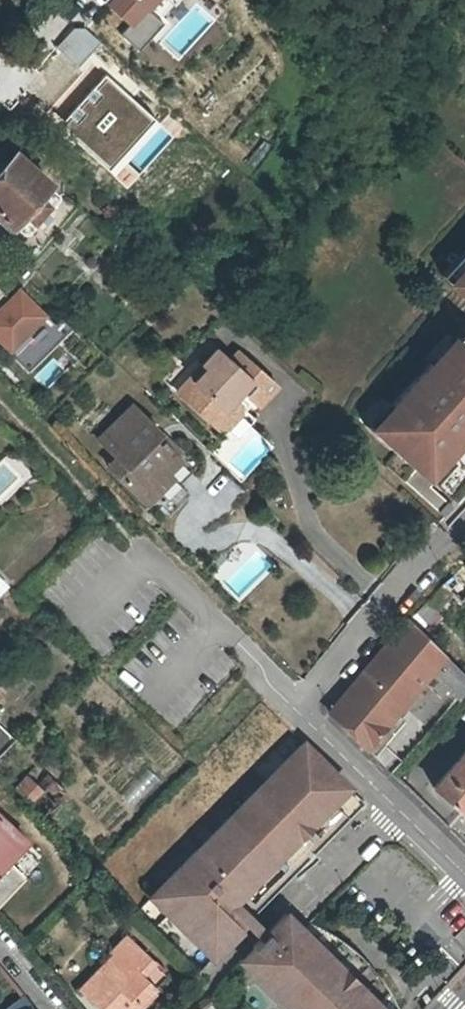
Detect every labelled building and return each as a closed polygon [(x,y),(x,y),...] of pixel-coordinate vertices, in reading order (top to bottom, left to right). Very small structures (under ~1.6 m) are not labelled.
[(110,5),(129,23),(145,6),(151,0),(114,0),(110,5)] [(145,6),(129,23),(120,33),(138,49),(162,21),(145,6)] [(153,120),(107,78),(63,127),(109,168),(153,120)] [(18,155),(0,175),(0,178),(31,207),(39,198),(46,191),(50,185),(18,155)] [(12,228),(22,217),(31,207),(0,178),(0,217),(12,228)] [(59,203),(46,191),(39,198),(52,210),(59,203)] [(52,210),(39,198),(31,207),(22,217),(35,229),(52,210)] [(445,273),(452,280),(464,266),(464,250),(445,273)] [(452,280),(464,293),(464,266),(452,280)] [(0,310),(0,341),(6,347),(4,349),(9,353),(46,316),(19,288),(8,299),(10,301),(0,310)] [(46,316),(9,353),(26,371),(71,329),(58,315),(52,322),(46,316)] [(464,330),(440,356),(439,355),(392,407),(370,431),(397,455),(408,464),(410,462),(418,469),(405,483),(444,517),(453,507),(430,487),(433,482),(458,505),(464,496),(464,331),(464,330)] [(217,350),(203,365),(208,370),(182,399),(211,425),(233,400),(235,398),(230,393),(235,388),(240,392),(256,407),(274,386),(236,353),(229,361),(217,350)] [(177,395),(182,399),(208,370),(203,365),(177,395)] [(235,398),(240,392),(235,388),(230,393),(235,398)] [(233,400),(211,425),(217,430),(226,429),(240,414),(239,405),(233,400)] [(386,403),(365,426),(370,431),(392,407),(386,403)] [(98,437),(117,456),(126,465),(117,473),(140,497),(167,471),(178,460),(174,454),(161,442),(158,444),(151,437),(158,431),(131,404),(98,437)] [(177,451),(158,431),(151,437),(158,444),(161,442),(174,454),(177,451)] [(108,464),(117,473),(126,465),(117,456),(108,464)] [(167,471),(140,497),(152,508),(156,504),(178,482),(167,471)] [(178,482),(156,504),(167,514),(188,492),(178,482)] [(9,587),(0,579),(0,596),(9,587)] [(453,597),(441,585),(425,601),(438,613),(453,597)] [(438,613),(425,601),(406,618),(420,632),(438,613)] [(375,745),(390,728),(385,723),(425,676),(453,700),(464,687),(464,675),(420,632),(406,618),(326,712),(366,747),(370,743),(375,745)] [(147,898),(208,958),(291,873),(297,875),(304,868),(317,856),(312,852),(292,829),(305,818),(325,839),(362,801),(302,741),(147,898)] [(434,788),(463,813),(464,810),(464,752),(462,755),(434,788)] [(41,792),(26,778),(15,789),(44,815),(65,792),(54,780),(41,792)] [(312,852),(325,839),(305,818),(292,829),(312,852)] [(20,874),(5,860),(18,847),(22,842),(0,821),(0,894),(20,874)] [(32,861),(18,847),(5,860),(20,874),(32,861)] [(258,953),(246,964),(291,1008),(398,1008),(396,1004),(393,997),(390,991),(385,984),(382,978),(378,973),(375,968),(370,962),(364,955),(358,950),(353,946),(347,942),(340,937),(334,934),(327,930),(322,927),(316,924),(310,921),(303,928),(295,920),(287,913),(253,947),(258,953)] [(113,1000),(105,1008),(142,1008),(144,1007),(141,1003),(167,976),(130,940),(117,954),(123,959),(98,985),(113,1000)]
